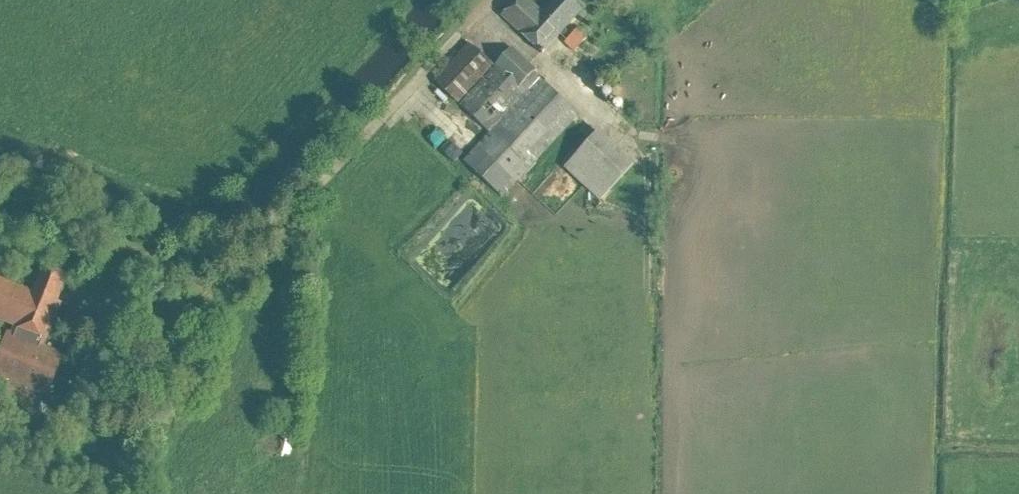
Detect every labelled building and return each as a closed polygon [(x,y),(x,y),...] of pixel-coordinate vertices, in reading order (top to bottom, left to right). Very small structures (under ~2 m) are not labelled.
[(529,0),(518,0),(501,18),(541,55),(582,11),(570,0),(554,0),(542,12),(529,0)] [(576,30),(563,45),(573,53),(586,38),(576,30)] [(456,104),(492,65),(469,44),(433,82),(456,104)] [(511,47),(458,105),(489,134),(463,162),(503,198),(578,116),(533,75),(535,70),(511,47)] [(633,165),(598,132),(565,168),(600,201),(633,165)] [(61,304),(58,302),(68,277),(43,267),(32,293),(0,280),(0,320),(17,327),(15,332),(12,331),(11,335),(7,333),(0,351),(0,379),(48,398),(65,356),(44,348),(61,304)] [(154,350),(182,351),(184,301),(156,300),(154,350)]
